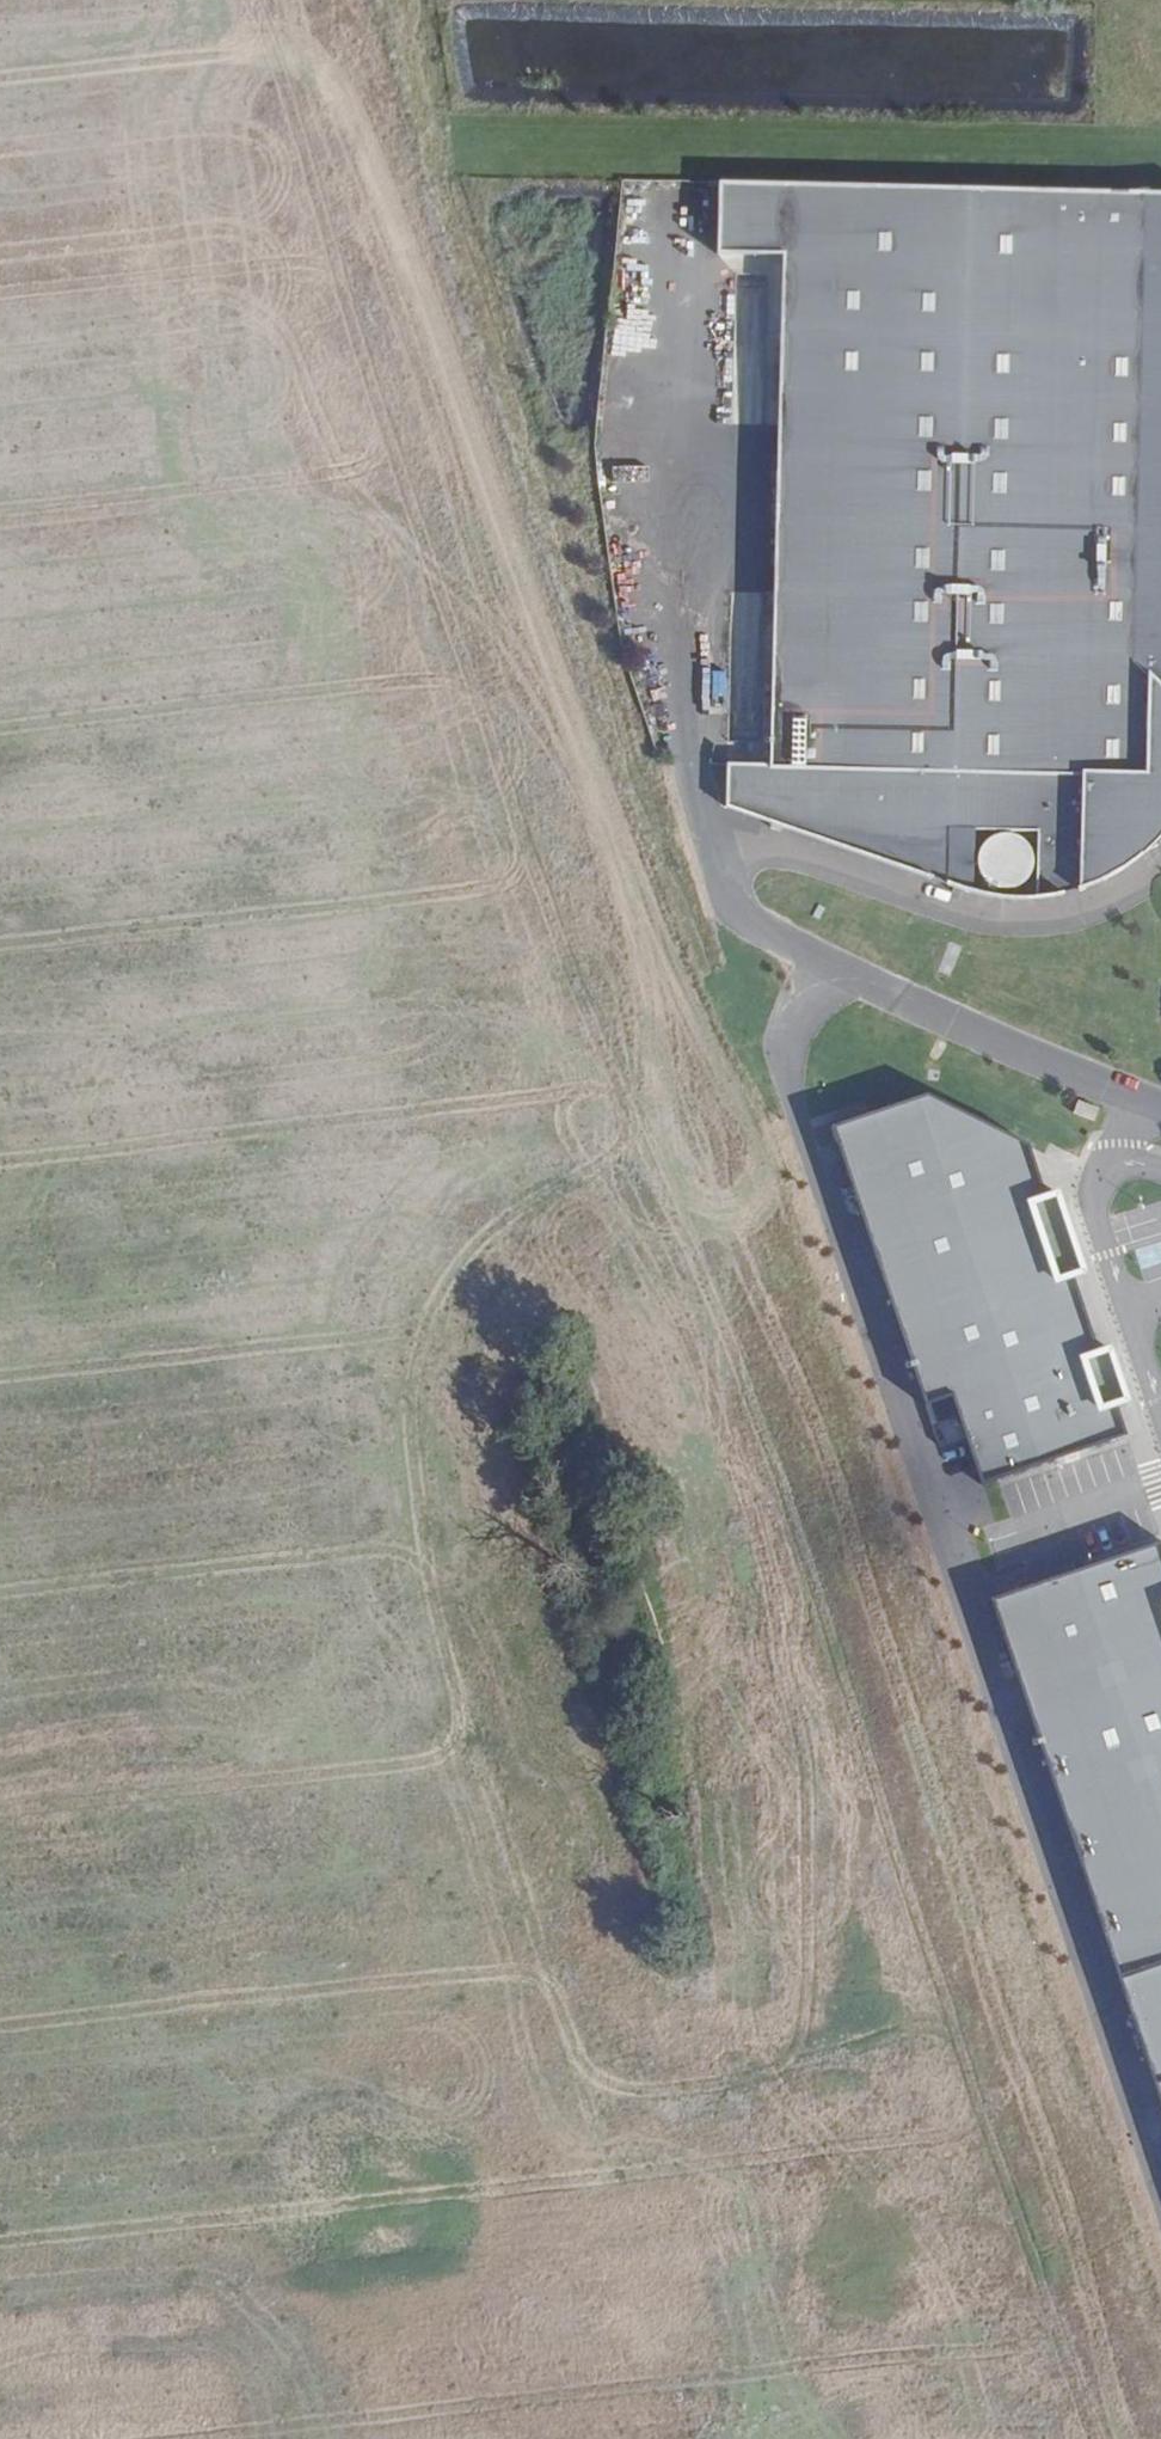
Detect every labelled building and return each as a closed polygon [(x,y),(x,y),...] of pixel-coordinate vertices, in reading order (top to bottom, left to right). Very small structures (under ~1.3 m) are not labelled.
[(721,189),(719,259),(785,262),(774,773),(730,771),(729,814),(979,898),(1012,904),(1030,905),(1048,904),(1063,903),(1098,892),(1125,878),(1145,864),(1152,858),(1160,849),(1160,199),(721,189)] [(1043,1199),(1028,1156),(1026,1149),(929,1097),(837,1128),(842,1142),(928,1395),(951,1388),(983,1485),(999,1480),(1125,1437),(1116,1411),(1134,1405),(1114,1347),(1096,1353),(1072,1283),(1091,1277),(1063,1192),(1043,1199)] [(1099,1107),(1079,1101),(1074,1116),(1095,1122),(1099,1107)] [(936,1423),(944,1444),(965,1436),(956,1415),(936,1423)] [(1079,1576),(998,1604),(1123,1979),(1160,1966),(1160,1548),(1079,1576)] [(1159,2087),(1160,2086),(1160,1966),(1123,1979),(1159,2087)]
